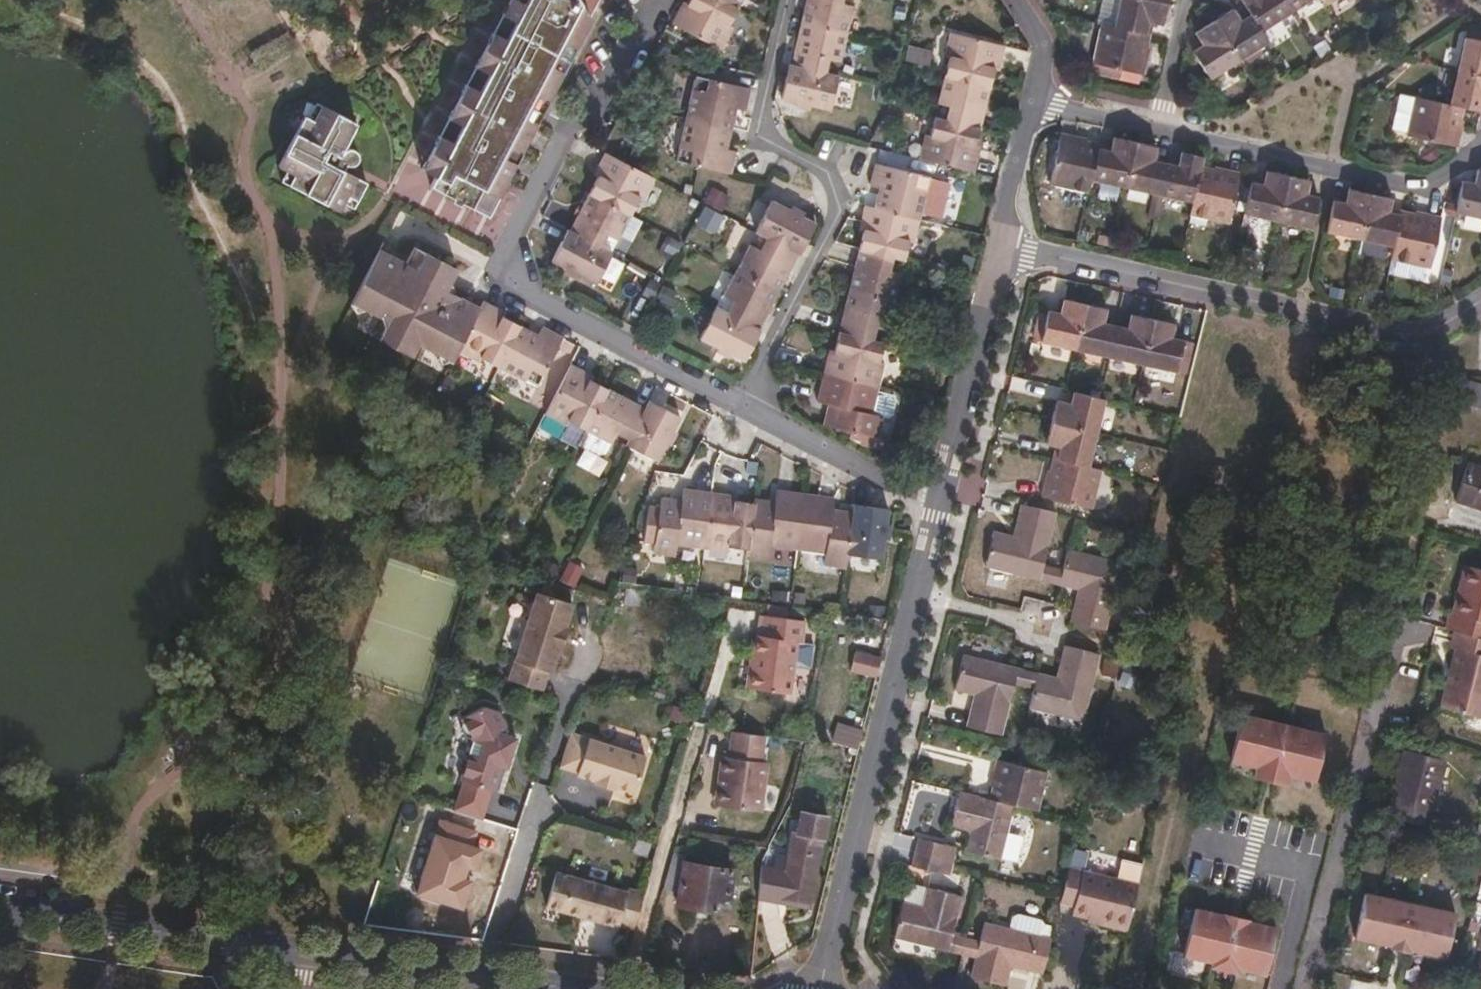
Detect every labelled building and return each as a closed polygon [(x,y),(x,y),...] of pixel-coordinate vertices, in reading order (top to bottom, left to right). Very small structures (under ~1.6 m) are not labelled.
[(421,167),(436,174),(480,87),(524,0),(507,0),(421,167)] [(580,0),(524,0),(480,87),(436,174),(435,176),(431,184),(488,212),(589,15),(580,0)] [(738,3),(732,0),(688,0),(685,6),(680,4),(673,19),(722,45),(734,23),(729,20),(738,3)] [(800,17),(847,29),(853,0),(804,0),(800,17)] [(1158,0),(1123,0),(1117,27),(1148,33),(1151,22),(1157,24),(1164,25),(1169,2),(1158,0)] [(1294,14),(1285,0),(1244,0),(1255,16),(1265,33),(1294,14)] [(1294,14),(1316,0),(1285,0),(1294,14)] [(1242,63),(1272,44),(1265,33),(1255,16),(1243,22),(1235,10),(1216,22),(1242,63)] [(847,29),(800,17),(791,60),(821,66),(824,53),(841,56),(847,29)] [(1151,22),(1148,33),(1154,36),(1157,24),(1151,22)] [(1198,34),(1204,46),(1206,48),(1195,55),(1212,82),(1242,63),(1216,22),(1198,34)] [(1148,33),(1117,27),(1104,25),(1095,63),(1144,74),(1148,75),(1154,48),(1150,48),(1154,36),(1148,33)] [(947,71),(993,81),(999,57),(1004,58),(1008,40),(952,27),(947,52),(952,53),(947,71)] [(1480,77),(1480,42),(1466,38),(1458,72),(1480,77)] [(839,71),(821,66),(791,60),(784,94),(830,105),(839,71)] [(1144,74),(1095,63),(1094,70),(1142,81),(1144,74)] [(707,75),(745,83),(746,75),(708,67),(707,75)] [(983,123),(993,81),(947,71),(940,99),(956,103),(953,116),(983,123)] [(1480,112),(1480,77),(1458,72),(1451,106),(1467,110),(1480,112)] [(688,115),(734,125),(737,111),(732,110),(733,105),(747,108),(752,85),(745,83),(707,75),(697,73),(688,115)] [(1458,148),(1467,110),(1451,106),(1417,98),(1403,95),(1395,130),(1409,132),(1408,137),(1458,148)] [(342,147),(348,141),(357,124),(321,105),(313,119),(303,114),(276,165),(285,169),(291,174),(286,182),(337,210),(346,195),(355,200),(365,182),(342,170),(351,156),(348,150),(342,147)] [(977,149),(983,123),(953,116),(937,112),(932,133),(927,131),(922,154),(977,167),(981,151),(977,149)] [(731,141),(734,125),(688,115),(678,159),(734,170),(739,149),(725,146),(725,140),(731,141)] [(1063,135),(1089,141),(1090,138),(1063,132),(1063,135)] [(1102,149),(1103,143),(1089,141),(1063,135),(1061,145),(1052,184),(1092,193),(1096,180),(1102,149)] [(1113,152),(1102,149),(1096,180),(1128,188),(1138,142),(1116,137),(1114,147),(1113,152)] [(1159,146),(1138,142),(1128,188),(1161,194),(1168,164),(1155,161),(1159,146)] [(1044,182),(1052,184),(1061,145),(1052,143),(1044,182)] [(1114,147),(1103,143),(1102,149),(1113,152),(1114,147)] [(657,175),(607,149),(599,164),(603,166),(590,190),(632,211),(641,195),(646,197),(657,175)] [(1179,166),(1168,164),(1161,194),(1195,202),(1203,167),(1205,156),(1182,151),(1179,166)] [(878,203),(922,213),(932,171),(930,171),(903,166),(904,159),(886,154),(884,160),(878,159),(873,180),(887,185),(886,190),(880,188),(878,203)] [(931,165),(904,159),(903,166),(930,171),(931,165)] [(1215,166),(1215,170),(1241,176),(1241,172),(1215,166)] [(1203,167),(1195,202),(1193,216),(1230,224),(1241,176),(1215,170),(1203,167)] [(280,179),(286,182),(291,174),(285,169),(280,179)] [(1264,185),(1253,182),(1247,214),(1280,222),(1290,176),(1267,171),(1264,185)] [(1456,215),(1480,220),(1480,171),(1478,171),(1475,184),(1463,182),(1456,215)] [(1311,181),(1290,176),(1280,222),(1315,229),(1322,198),(1308,195),(1311,181)] [(732,192),(714,184),(708,197),(725,205),(732,192)] [(1329,232),(1362,240),(1373,193),(1351,188),(1347,203),(1336,201),(1329,232)] [(632,211),(590,190),(569,228),(596,242),(603,228),(618,236),(632,211)] [(1373,193),(1362,240),(1395,248),(1402,217),(1390,214),(1391,208),(1394,198),(1373,193)] [(765,231),(802,249),(818,219),(776,196),(760,228),(765,231)] [(869,218),(863,245),(890,252),(908,256),(913,237),(917,238),(922,213),(878,203),(868,201),(864,218),(869,218)] [(1390,214),(1402,217),(1404,211),(1391,208),(1390,214)] [(1395,248),(1393,260),(1432,268),(1442,220),(1417,214),(1404,211),(1402,217),(1395,248)] [(1417,214),(1442,220),(1442,217),(1417,211),(1417,214)] [(596,242),(569,228),(554,258),(598,281),(614,251),(596,242)] [(781,288),(802,249),(765,231),(759,244),(753,242),(739,267),(781,288)] [(863,245),(852,287),(898,299),(905,270),(888,266),(890,252),(863,245)] [(415,247),(407,262),(415,267),(424,251),(415,247)] [(380,248),(356,297),(366,303),(366,310),(380,318),(384,312),(391,315),(381,338),(413,355),(425,334),(430,337),(426,343),(442,351),(446,346),(458,352),(460,348),(481,307),(447,290),(457,268),(424,251),(415,267),(407,262),(380,248)] [(781,288),(739,267),(727,292),(743,301),(737,313),(761,326),(781,288)] [(852,287),(842,329),(870,336),(873,322),(891,326),(898,299),(852,287)] [(1080,349),(1089,303),(1067,299),(1064,313),(1052,310),(1051,313),(1044,312),(1040,325),(1048,327),(1045,340),(1080,349)] [(481,307),(460,348),(480,360),(483,356),(499,364),(519,323),(497,310),(498,307),(484,300),(481,307)] [(1113,357),(1119,326),(1107,323),(1111,309),(1089,303),(1080,349),(1113,357)] [(737,313),(720,305),(704,335),(749,359),(765,328),(761,326),(737,313)] [(1146,364),(1156,318),(1134,314),(1131,329),(1119,326),(1113,357),(1146,364)] [(1178,324),(1156,318),(1146,364),(1179,372),(1182,359),(1193,361),(1197,345),(1175,338),(1178,324)] [(519,323),(499,364),(540,385),(565,337),(542,326),(536,338),(531,335),(533,331),(519,323)] [(1048,327),(1040,325),(1037,338),(1045,340),(1048,327)] [(832,354),(828,371),(882,385),(888,361),(884,359),(888,341),(870,336),(842,329),(836,355),(832,354)] [(1190,374),(1193,361),(1182,359),(1179,372),(1190,374)] [(574,363),(548,412),(567,422),(562,436),(578,445),(580,443),(609,387),(585,373),(587,369),(574,363)] [(831,407),(827,422),(856,428),(868,430),(867,436),(866,441),(879,444),(882,435),(888,412),(895,413),(900,400),(895,395),(881,392),(882,385),(828,371),(821,398),(838,402),(837,408),(831,407)] [(609,387),(580,443),(599,453),(607,451),(620,426),(632,432),(647,406),(609,387)] [(1059,401),(1055,422),(1100,432),(1108,400),(1076,392),(1073,404),(1059,401)] [(632,432),(627,443),(657,459),(682,415),(651,399),(647,406),(632,432)] [(1059,447),(1056,458),(1090,466),(1100,432),(1055,422),(1049,444),(1059,447)] [(868,430),(856,428),(855,433),(867,436),(868,430)] [(890,437),(882,435),(879,444),(887,445),(890,437)] [(1090,466),(1056,458),(1047,496),(1094,508),(1103,470),(1090,466)] [(1468,461),(1456,500),(1480,508),(1480,465),(1468,461)] [(679,544),(707,548),(715,491),(686,489),(683,507),(677,505),(677,498),(662,496),(661,506),(650,505),(645,542),(656,543),(654,553),(677,557),(679,544)] [(748,547),(748,553),(770,555),(771,543),(799,548),(806,492),(778,489),(775,506),(769,505),(770,499),(755,497),(755,502),(751,546),(748,547)] [(715,491),(707,548),(731,550),(731,546),(748,547),(751,546),(755,502),(731,499),(731,494),(715,491)] [(836,497),(806,492),(799,548),(826,550),(824,561),(847,565),(849,552),(853,511),(841,509),(840,515),(834,514),(836,497)] [(889,509),(854,504),(853,511),(849,552),(884,556),(889,509)] [(1029,505),(1023,504),(1016,535),(1022,537),(1029,505)] [(989,565),(1043,578),(1048,562),(1059,512),(1029,505),(1022,537),(1016,535),(999,531),(989,565)] [(1067,567),(1063,584),(1080,587),(1088,588),(1080,623),(1109,630),(1124,562),(1071,550),(1067,567)] [(1043,578),(1063,584),(1067,567),(1048,562),(1043,578)] [(1456,630),(1480,635),(1480,568),(1467,565),(1455,612),(1453,611),(1448,627),(1456,630)] [(1080,587),(1076,609),(1073,621),(1080,623),(1088,588),(1080,587)] [(574,604),(539,592),(510,679),(543,690),(559,649),(561,650),(569,628),(567,627),(574,604)] [(804,648),(807,621),(766,615),(763,634),(757,633),(755,654),(759,655),(755,687),(792,692),(799,647),(804,648)] [(1456,630),(1452,647),(1457,649),(1443,707),(1480,716),(1480,635),(1456,630)] [(1070,646),(1066,643),(1063,655),(1057,674),(1064,675),(1070,646)] [(1084,717),(1099,654),(1070,646),(1064,675),(1057,674),(1037,668),(1033,686),(1029,704),(1084,717)] [(1003,730),(1015,681),(1019,664),(964,650),(956,685),(974,690),(980,691),(973,723),(1003,730)] [(850,670),(875,676),(879,659),(854,653),(850,670)] [(1015,681),(1033,686),(1037,668),(1019,664),(1015,681)] [(967,722),(973,723),(980,691),(974,690),(967,722)] [(460,778),(462,779),(491,787),(493,788),(501,762),(506,764),(515,735),(502,731),(504,724),(495,707),(481,703),(460,715),(461,718),(459,724),(464,734),(472,738),(460,778)] [(1271,783),(1285,725),(1243,715),(1231,761),(1258,768),(1255,779),(1271,783)] [(1309,781),(1320,734),(1285,725),(1271,783),(1286,786),(1288,776),(1309,781)] [(762,761),(766,735),(735,730),(731,754),(723,754),(718,784),(726,786),(723,805),(761,811),(769,762),(762,761)] [(834,742),(858,747),(861,736),(836,730),(834,742)] [(646,756),(570,732),(559,765),(578,771),(577,773),(596,779),(596,782),(634,792),(646,756)] [(1328,736),(1320,734),(1309,781),(1316,783),(1328,736)] [(1430,824),(1445,759),(1404,749),(1391,802),(1395,803),(1391,815),(1430,824)] [(1000,756),(991,795),(1015,801),(1038,807),(1047,768),(1000,756)] [(491,787),(462,779),(453,807),(482,816),(491,787)] [(715,803),(723,805),(726,786),(718,784),(715,803)] [(991,795),(961,788),(953,818),(973,823),(971,829),(967,847),(1002,856),(1015,801),(991,795)] [(816,875),(827,815),(802,810),(797,834),(792,835),(786,869),(816,875)] [(973,823),(953,818),(952,824),(971,829),(973,823)] [(920,834),(917,849),(947,856),(951,842),(920,834)] [(944,870),(945,864),(947,856),(917,849),(914,864),(944,870)] [(1140,883),(1144,862),(1123,856),(1118,877),(1140,883)] [(668,861),(664,874),(664,889),(678,890),(677,905),(727,911),(732,868),(668,861)] [(1073,912),(1130,927),(1140,883),(1118,877),(1069,864),(1061,899),(1075,903),(1073,912)] [(626,891),(555,871),(546,904),(617,925),(618,923),(633,927),(643,892),(627,887),(626,891)] [(909,887),(907,900),(928,905),(933,886),(919,882),(909,887)] [(951,948),(952,945),(954,933),(964,894),(933,886),(928,905),(907,900),(897,935),(951,948)] [(1449,955),(1459,912),(1368,892),(1358,935),(1394,944),(1394,947),(1413,951),(1414,948),(1449,955)] [(1211,965),(1226,969),(1239,916),(1226,912),(1225,916),(1197,910),(1185,952),(1212,959),(1211,965)] [(1240,967),(1261,972),(1273,928),(1251,922),(1252,918),(1239,916),(1226,969),(1238,972),(1240,967)] [(1014,965),(1043,972),(1051,936),(988,921),(982,940),(979,952),(973,974),(1003,983),(1007,963),(1014,965)] [(1273,928),(1261,972),(1268,973),(1281,929),(1273,928)] [(952,945),(964,948),(967,936),(954,933),(952,945)] [(967,936),(964,948),(979,952),(982,940),(967,936)] [(1010,984),(1014,965),(1007,963),(1003,983),(1010,984)]
